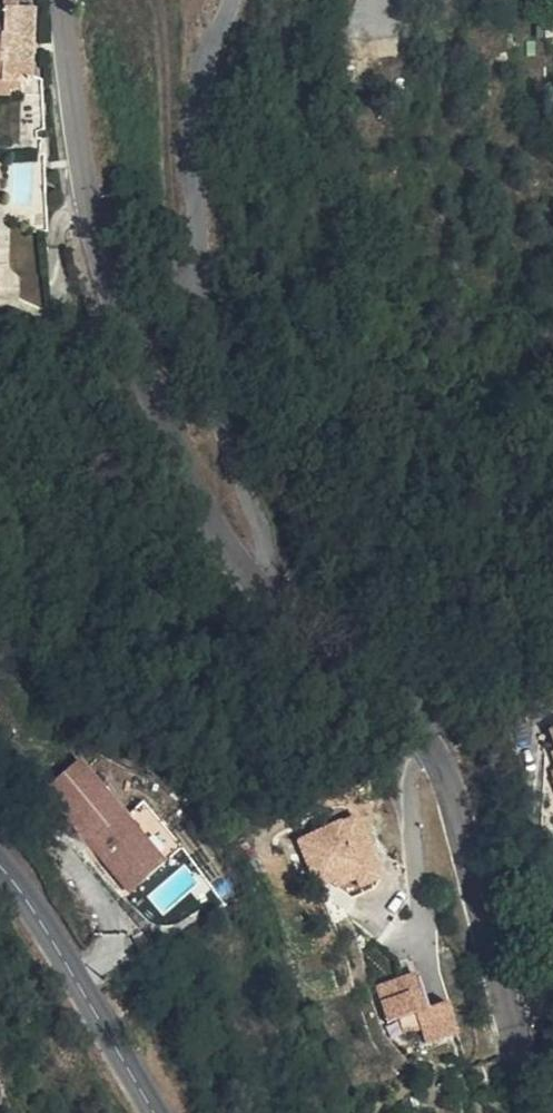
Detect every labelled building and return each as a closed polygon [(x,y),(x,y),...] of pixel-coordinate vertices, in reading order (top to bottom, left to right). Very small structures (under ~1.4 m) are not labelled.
[(7,20),(35,22),(35,8),(7,7),(7,20)] [(35,22),(7,20),(6,28),(6,52),(5,73),(11,72),(11,85),(30,86),(29,75),(32,73),(35,22)] [(0,73),(0,84),(11,85),(11,72),(5,73),(0,73)] [(131,813),(83,756),(48,786),(133,888),(169,858),(131,813)] [(131,813),(169,858),(184,846),(147,800),(131,813)] [(384,875),(360,814),(301,838),(321,886),(339,879),(341,883),(359,876),(363,884),(384,875)] [(430,1005),(419,971),(381,984),(392,1017),(420,1008),(430,1005)] [(430,1005),(420,1008),(430,1041),(462,1031),(452,998),(430,1005)]
